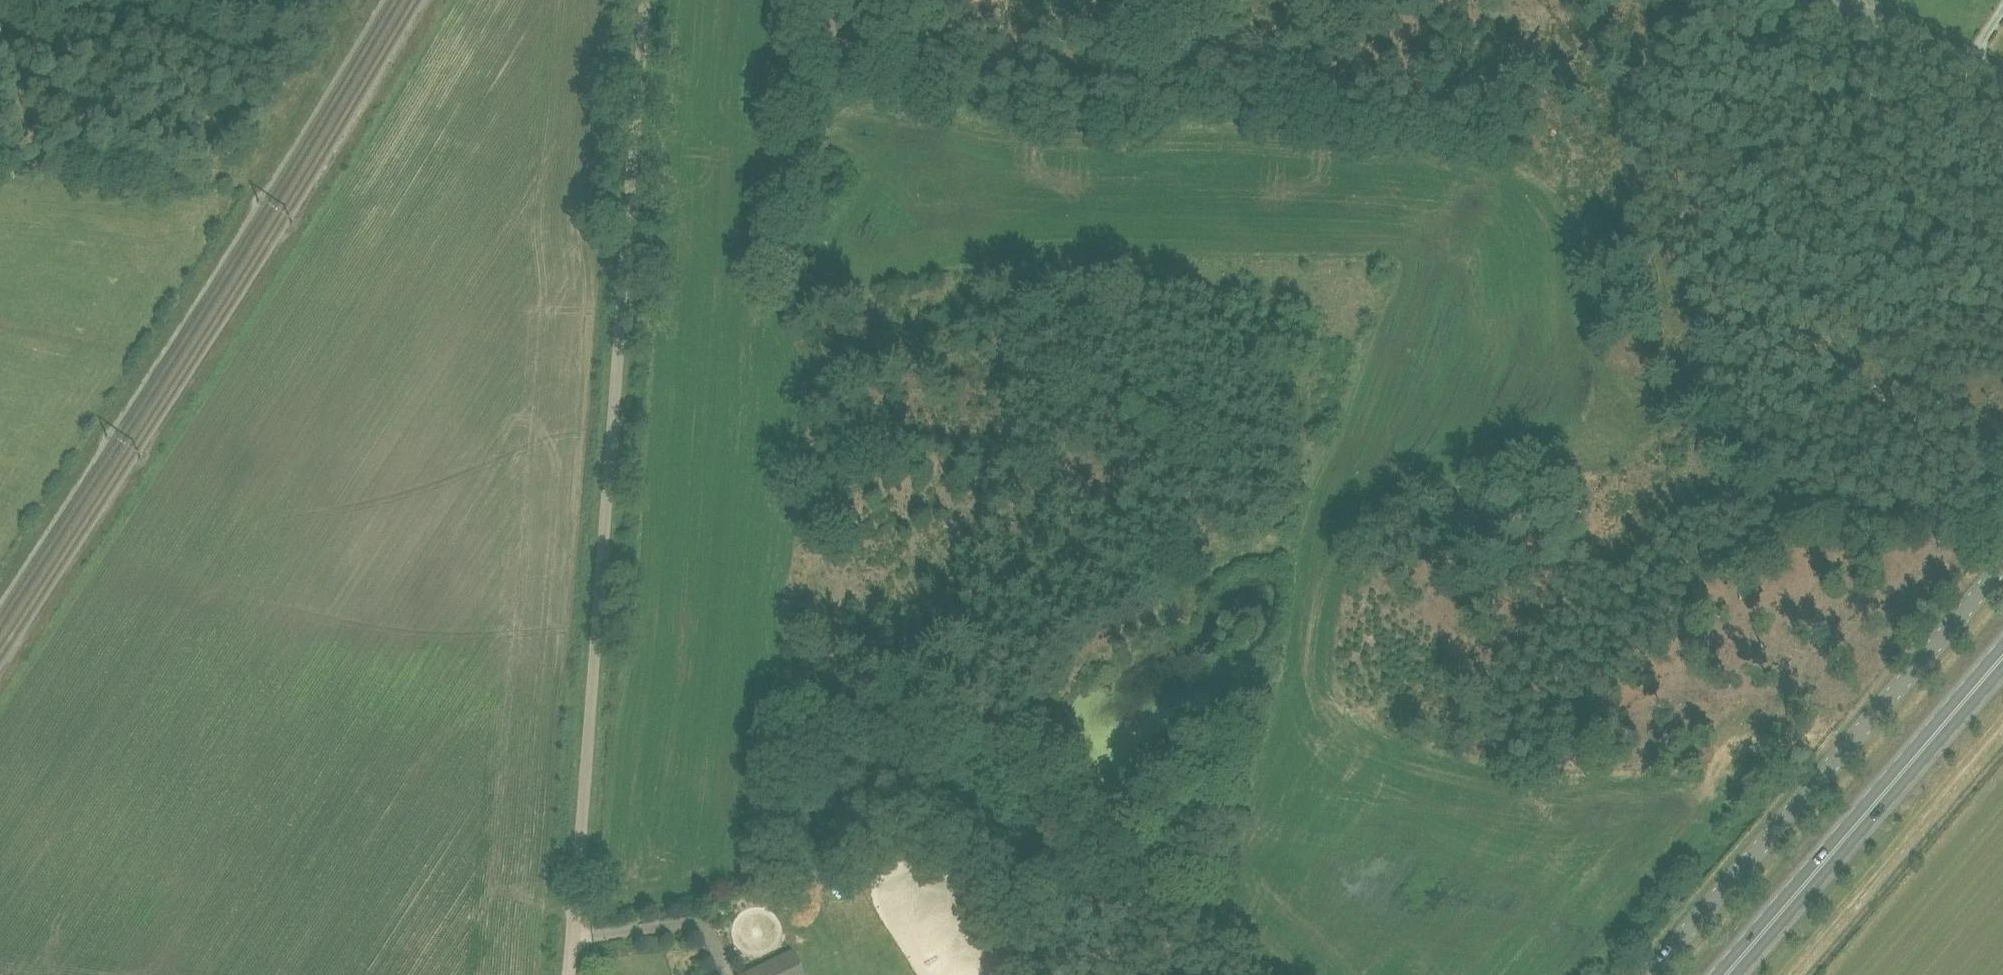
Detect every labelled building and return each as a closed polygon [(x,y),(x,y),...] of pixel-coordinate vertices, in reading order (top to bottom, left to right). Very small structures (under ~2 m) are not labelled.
[(802,974),(793,954),(749,974),(799,974),(802,974)]
